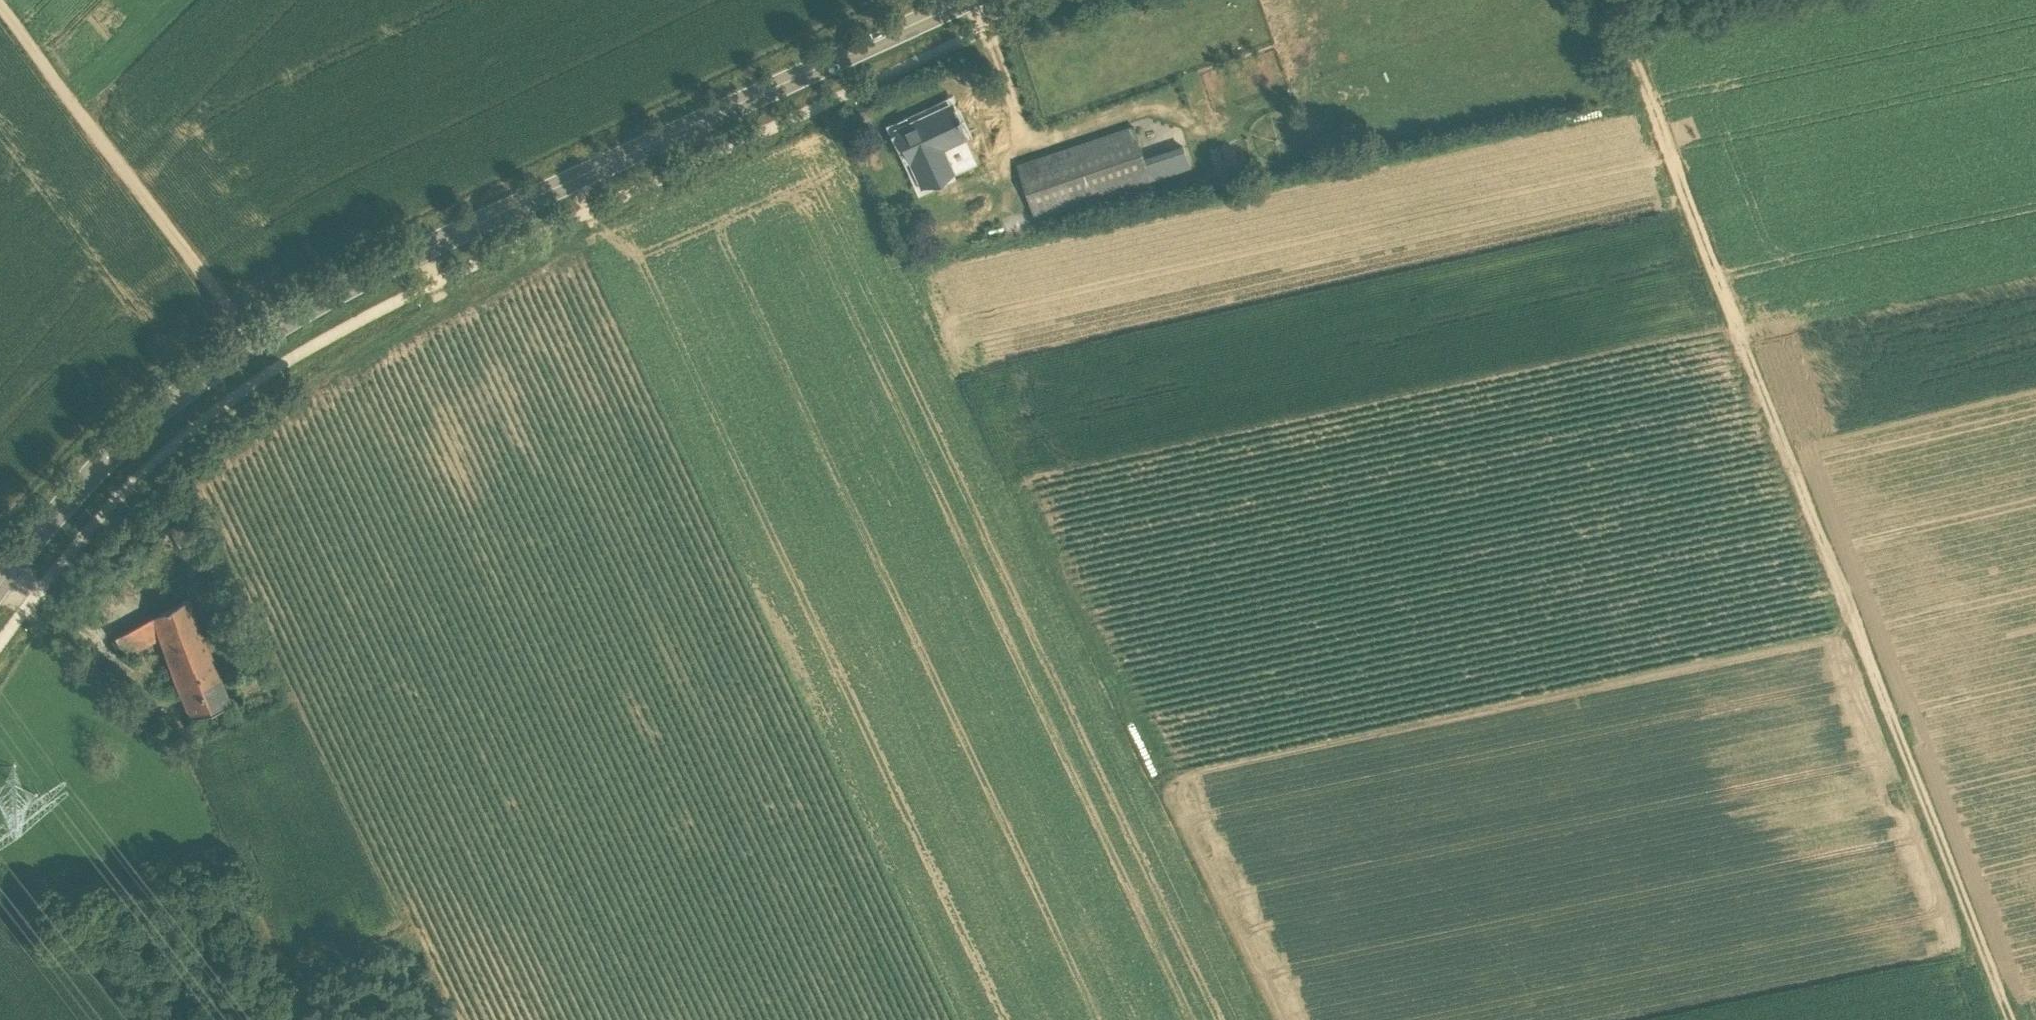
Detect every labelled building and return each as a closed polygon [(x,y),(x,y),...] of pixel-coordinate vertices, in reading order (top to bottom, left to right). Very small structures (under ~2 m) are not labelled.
[(950,104),(896,129),(910,161),(934,150),(945,172),(974,158),(950,104)] [(1137,126),(1021,162),(1038,217),(1155,178),(1137,126)] [(200,552),(187,524),(171,531),(183,559),(200,552)] [(200,559),(184,567),(186,570),(187,573),(189,577),(205,569),(200,559)] [(122,578),(92,596),(103,615),(133,597),(122,578)] [(175,680),(217,663),(190,597),(117,636),(126,653),(160,636),(175,680)] [(217,663),(175,680),(190,718),(232,702),(217,663)]
